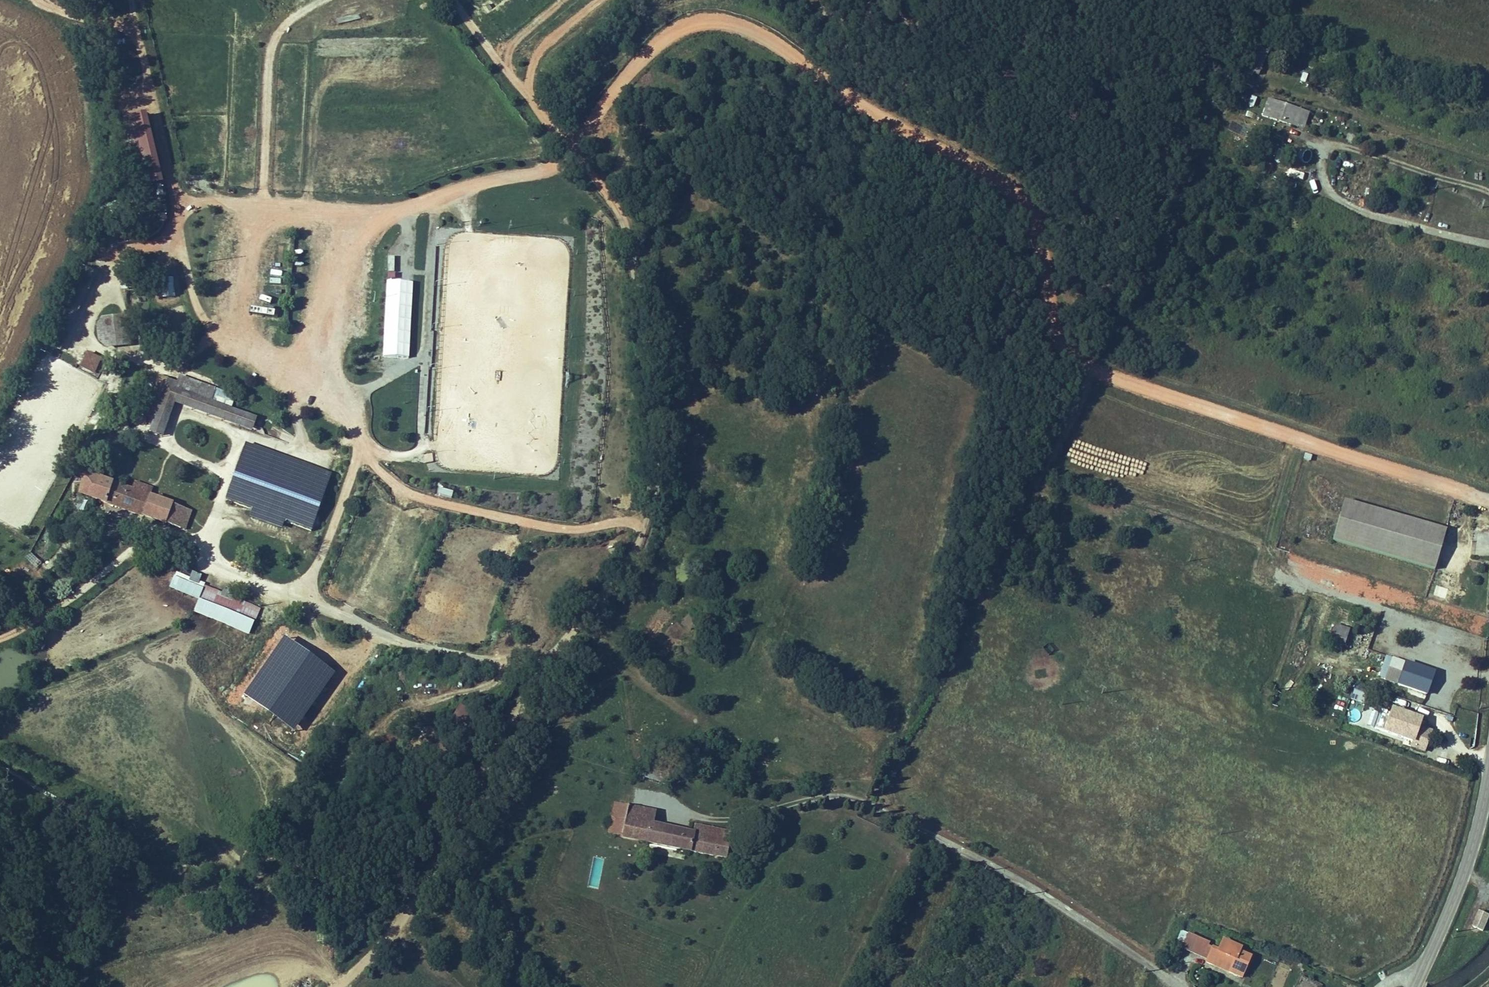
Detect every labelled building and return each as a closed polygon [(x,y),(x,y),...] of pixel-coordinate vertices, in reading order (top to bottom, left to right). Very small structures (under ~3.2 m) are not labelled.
[(411,4),(409,9),(420,14),(422,9),(411,4)] [(1257,46),(1244,76),(1255,81),(1257,75),(1263,77),(1273,53),(1257,46)] [(1304,130),(1310,111),(1267,98),(1262,116),(1304,130)] [(161,183),(144,115),(124,120),(141,188),(161,183)] [(336,129),(334,158),(341,158),(342,129),(336,129)] [(1288,169),(1286,176),(1302,180),(1304,173),(1288,169)] [(153,278),(156,298),(175,296),(172,276),(153,278)] [(408,358),(411,282),(385,281),(381,357),(408,358)] [(123,315),(95,317),(97,348),(124,346),(123,315)] [(84,351),(78,369),(95,375),(101,357),(84,351)] [(148,443),(160,447),(170,407),(256,432),(258,423),(227,413),(229,404),(174,387),(173,391),(155,386),(147,414),(148,414),(145,425),(152,427),(148,443)] [(170,407),(160,447),(165,447),(173,415),(255,438),(256,432),(170,407)] [(247,454),(229,511),(257,521),(255,526),(286,537),(289,531),(317,540),(335,483),(247,454)] [(451,499),(453,491),(438,488),(436,495),(451,499)] [(103,499),(101,516),(114,521),(184,542),(191,520),(154,508),(116,496),(104,492),(103,499)] [(101,516),(103,499),(89,494),(81,518),(99,523),(101,516)] [(144,498),(142,504),(154,508),(156,501),(145,497),(144,498)] [(1358,503),(1346,541),(1445,572),(1457,533),(1358,503)] [(191,520),(184,542),(189,545),(196,522),(191,520)] [(207,589),(199,586),(197,593),(183,587),(177,602),(205,612),(202,622),(258,643),(267,619),(242,610),(241,603),(234,601),(230,605),(204,595),(207,589)] [(1343,633),(1350,636),(1352,630),(1359,633),(1361,627),(1347,622),(1343,633)] [(1352,630),(1350,636),(1357,639),(1359,633),(1352,630)] [(298,636),(294,642),(307,651),(311,646),(298,636)] [(1405,658),(1400,672),(1411,675),(1416,662),(1405,658)] [(1400,672),(1397,680),(1437,695),(1445,672),(1416,662),(1411,675),(1400,672)] [(266,679),(279,686),(284,677),(270,670),(266,679)] [(1349,699),(1360,703),(1366,687),(1355,683),(1349,699)] [(319,701),(317,706),(328,710),(330,704),(319,701)] [(452,724),(471,726),(474,708),(455,706),(452,724)] [(322,722),(324,716),(310,711),(307,717),(322,722)] [(1402,711),(1393,732),(1423,743),(1431,721),(1402,711)] [(296,748),(302,736),(294,733),(289,745),(296,748)] [(651,767),(643,765),(639,779),(648,781),(648,778),(651,767)] [(612,836),(626,841),(722,860),(725,843),(719,841),(721,834),(722,829),(698,825),(695,836),(656,827),(659,816),(618,807),(612,836)] [(725,843),(722,860),(728,861),(734,838),(721,834),(719,841),(725,843)] [(1472,927),(1484,932),(1488,918),(1488,915),(1478,910),(1472,927)] [(1216,973),(1232,979),(1230,982),(1242,986),(1244,986),(1253,966),(1242,962),(1243,958),(1224,950),(1216,973)] [(1194,952),(1190,962),(1207,970),(1210,963),(1197,958),(1199,954),(1194,952)] [(1216,973),(1214,976),(1230,982),(1232,979),(1216,973)] [(1321,981),(1299,976),(1297,986),(1320,986),(1321,981)]
